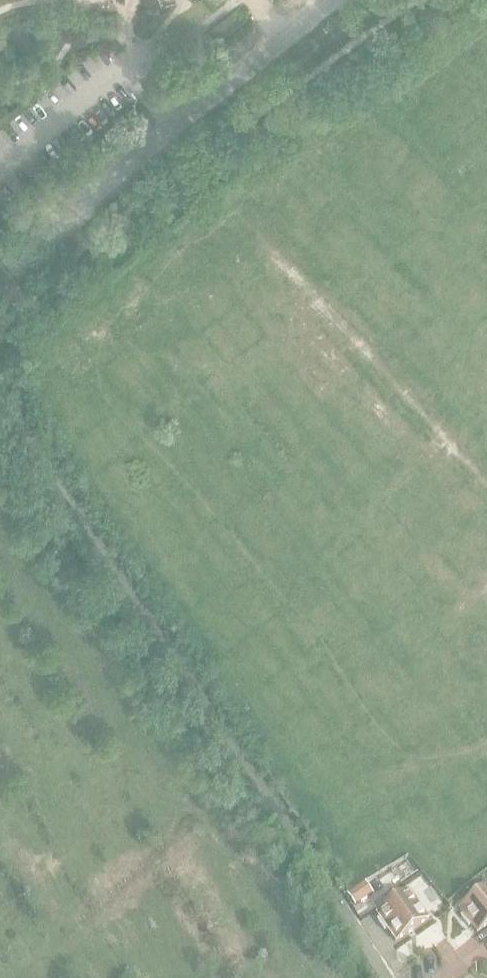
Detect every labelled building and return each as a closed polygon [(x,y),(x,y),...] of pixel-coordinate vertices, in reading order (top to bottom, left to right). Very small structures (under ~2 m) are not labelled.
[(365,883),(348,895),(355,905),(372,893),(365,883)] [(461,908),(464,911),(461,913),(469,923),(471,921),(478,930),(486,922),(486,887),(461,908)] [(410,891),(377,914),(380,918),(377,920),(378,922),(384,931),(387,929),(396,941),(424,922),(428,919),(410,891)]
